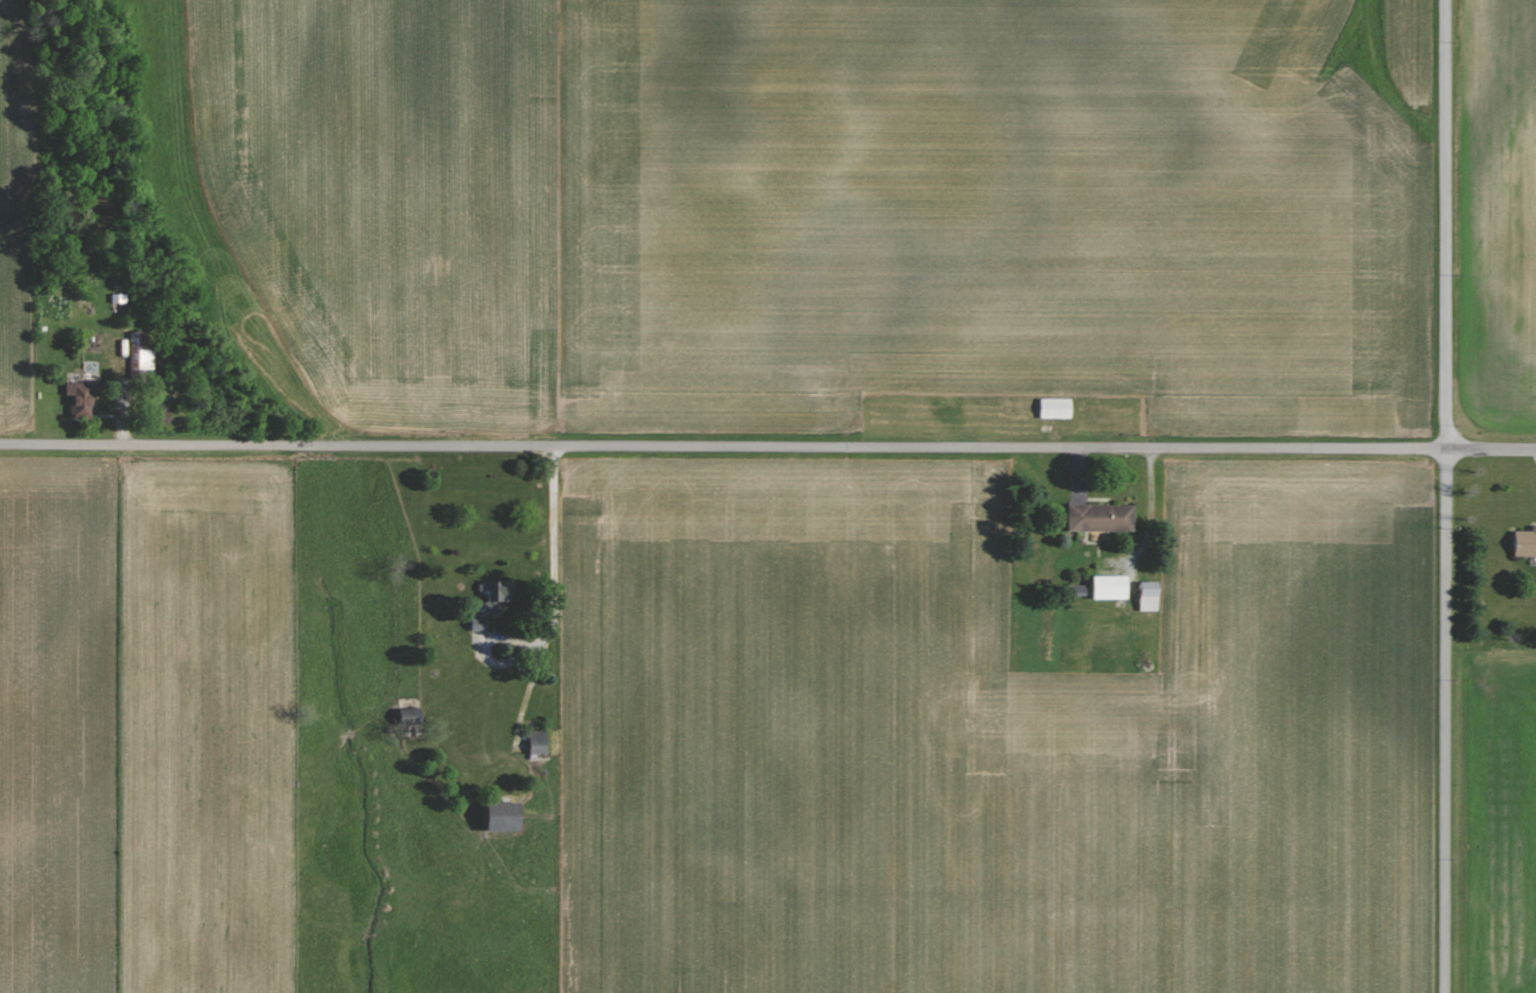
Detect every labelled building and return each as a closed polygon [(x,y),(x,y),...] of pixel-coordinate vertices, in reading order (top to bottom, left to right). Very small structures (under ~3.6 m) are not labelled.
[(132,332),(132,369),(155,369),(155,350),(148,350),(148,331),(132,332)] [(95,383),(72,383),(71,418),(94,419),(95,383)] [(1035,419),(1069,418),(1068,399),(1034,399),(1035,419)] [(1063,531),(1131,531),(1131,504),(1063,505),(1063,531)] [(1535,557),(1535,527),(1526,527),(1526,532),(1508,532),(1508,557),(1535,557)] [(1119,576),(1085,576),(1086,600),(1120,600),(1119,576)] [(505,582),(479,582),(480,603),(474,604),(475,613),(494,612),(494,603),(506,602),(505,582)] [(1150,582),(1132,583),(1133,612),(1151,611),(1150,582)] [(405,723),(426,722),(425,707),(404,708),(405,723)] [(522,743),(524,755),(540,753),(538,741),(522,743)] [(526,830),(527,802),(494,801),(493,829),(526,830)]
